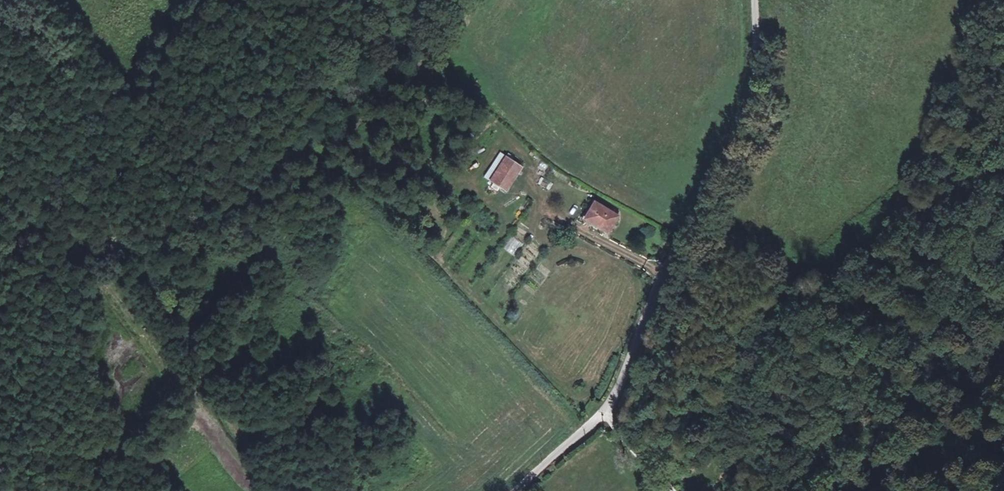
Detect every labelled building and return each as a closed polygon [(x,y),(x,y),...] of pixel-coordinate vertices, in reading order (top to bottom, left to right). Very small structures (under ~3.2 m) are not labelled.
[(504,152),(499,149),(485,171),(490,174),(504,152)] [(521,162),(504,152),(490,174),(506,184),(521,162)] [(615,217),(592,203),(583,217),(606,232),(615,217)] [(509,241),(504,256),(514,259),(518,244),(509,241)]
